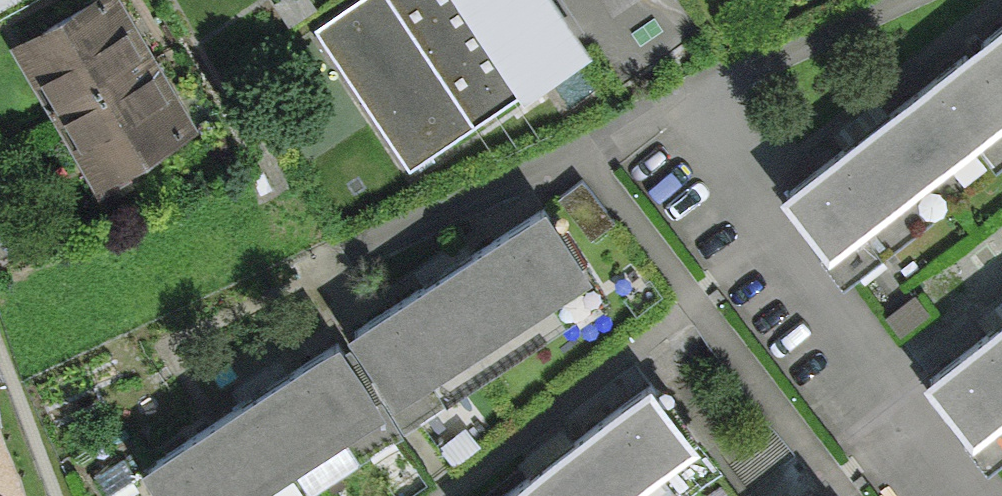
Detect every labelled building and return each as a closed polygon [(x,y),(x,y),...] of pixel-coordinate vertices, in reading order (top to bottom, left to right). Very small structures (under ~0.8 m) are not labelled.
[(10,36),(97,191),(196,136),(120,0),(75,0),(10,36)] [(299,27),(397,168),(502,96),(518,85),(584,39),(557,0),(339,0),(299,27)] [(773,186),(823,249),(1001,110),(1001,9),(868,113),(773,186)] [(579,266),(534,199),(442,261),(344,326),(389,393),(579,266)] [(915,369),(962,431),(1001,401),(1001,303),(915,369)] [(328,331),(235,394),(138,458),(164,495),(226,495),(373,398),(328,331)] [(642,372),(537,452),(480,495),(610,495),(690,434),(642,372)]
